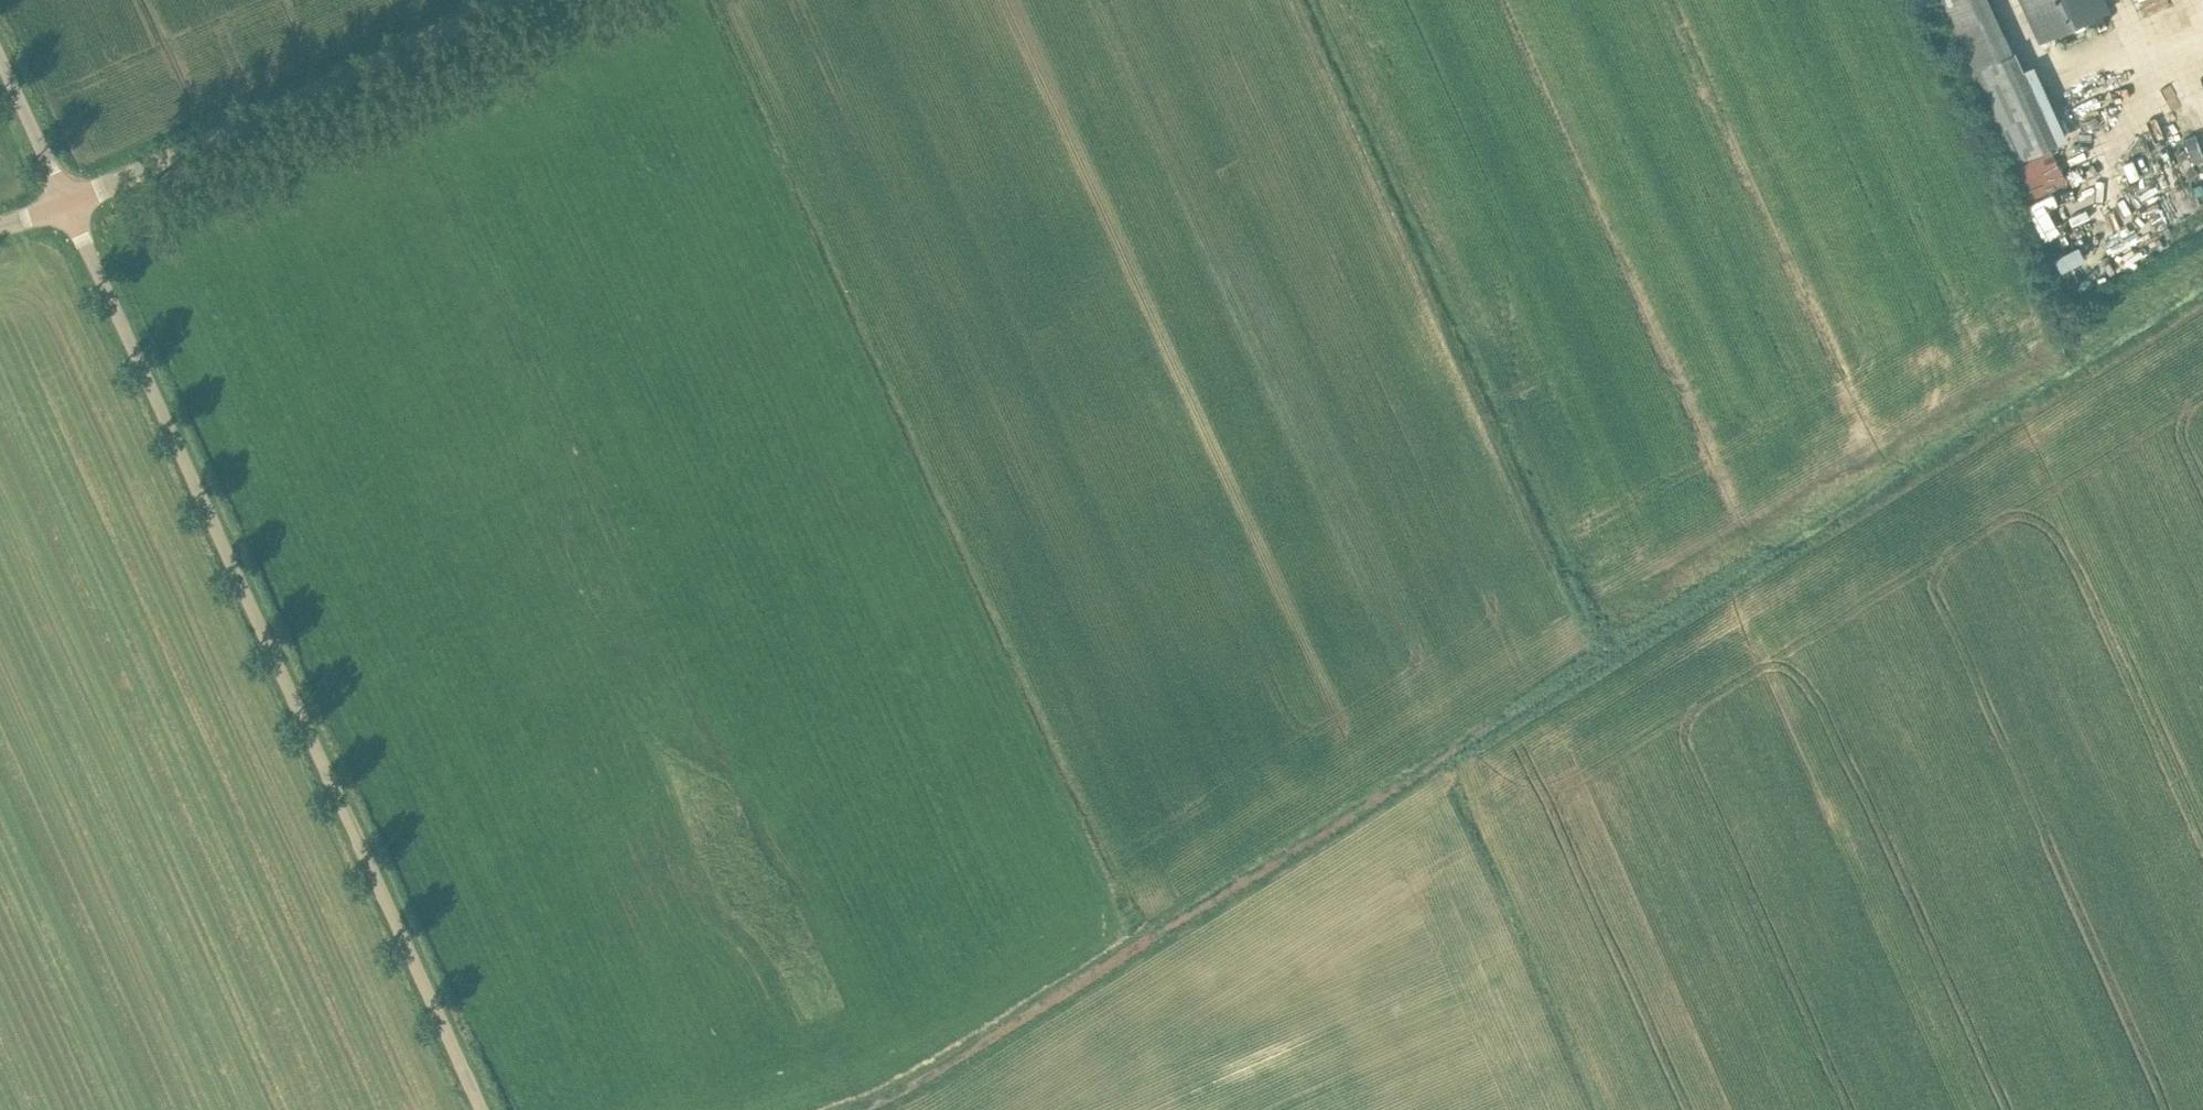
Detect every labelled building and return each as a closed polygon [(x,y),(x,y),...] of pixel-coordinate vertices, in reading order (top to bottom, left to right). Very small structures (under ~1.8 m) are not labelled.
[(2106,0),(2020,0),(2039,42),(2110,9),(2106,0)] [(1966,72),(2013,51),(2000,23),(1954,44),(1966,72)] [(2013,51),(1966,72),(1979,100),(2028,78),(2026,73),(2016,50),(2013,51)] [(2178,157),(2193,150),(2177,116),(2163,123),(2178,157)] [(2193,195),(2201,218),(2202,217),(2202,192),(2193,195)] [(2068,257),(2075,269),(2097,256),(2090,245),(2068,257)]
